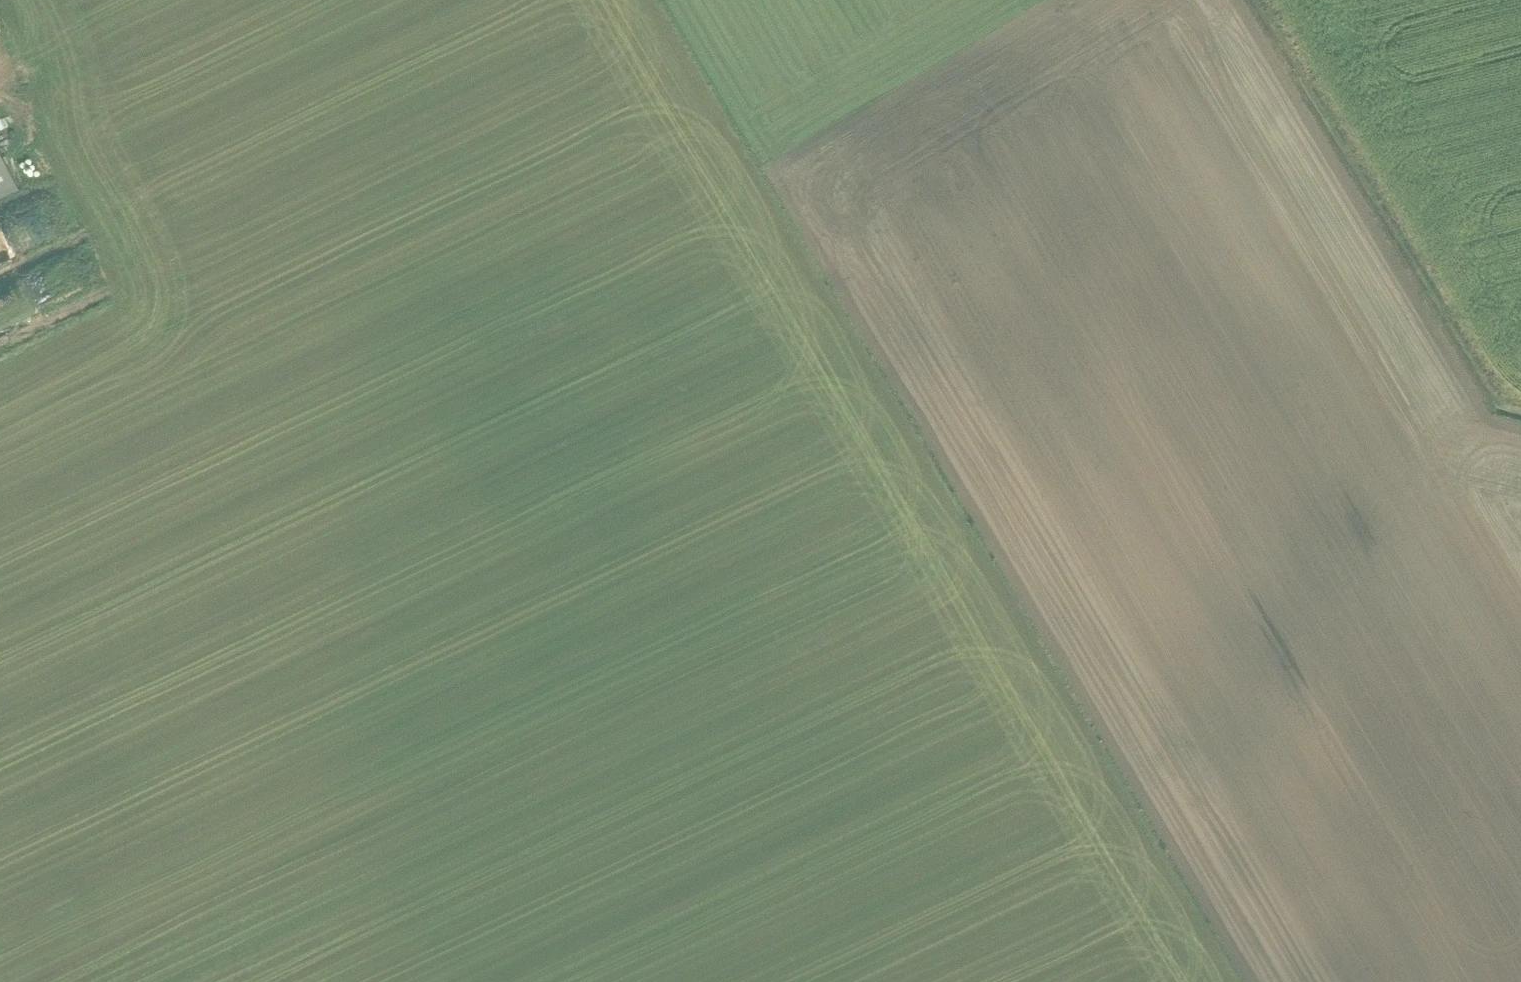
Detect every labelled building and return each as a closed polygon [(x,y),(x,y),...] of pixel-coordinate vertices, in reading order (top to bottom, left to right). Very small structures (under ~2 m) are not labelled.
[(0,151),(0,197),(18,189),(0,151)] [(20,280),(35,302),(49,292),(34,271),(20,280)]
